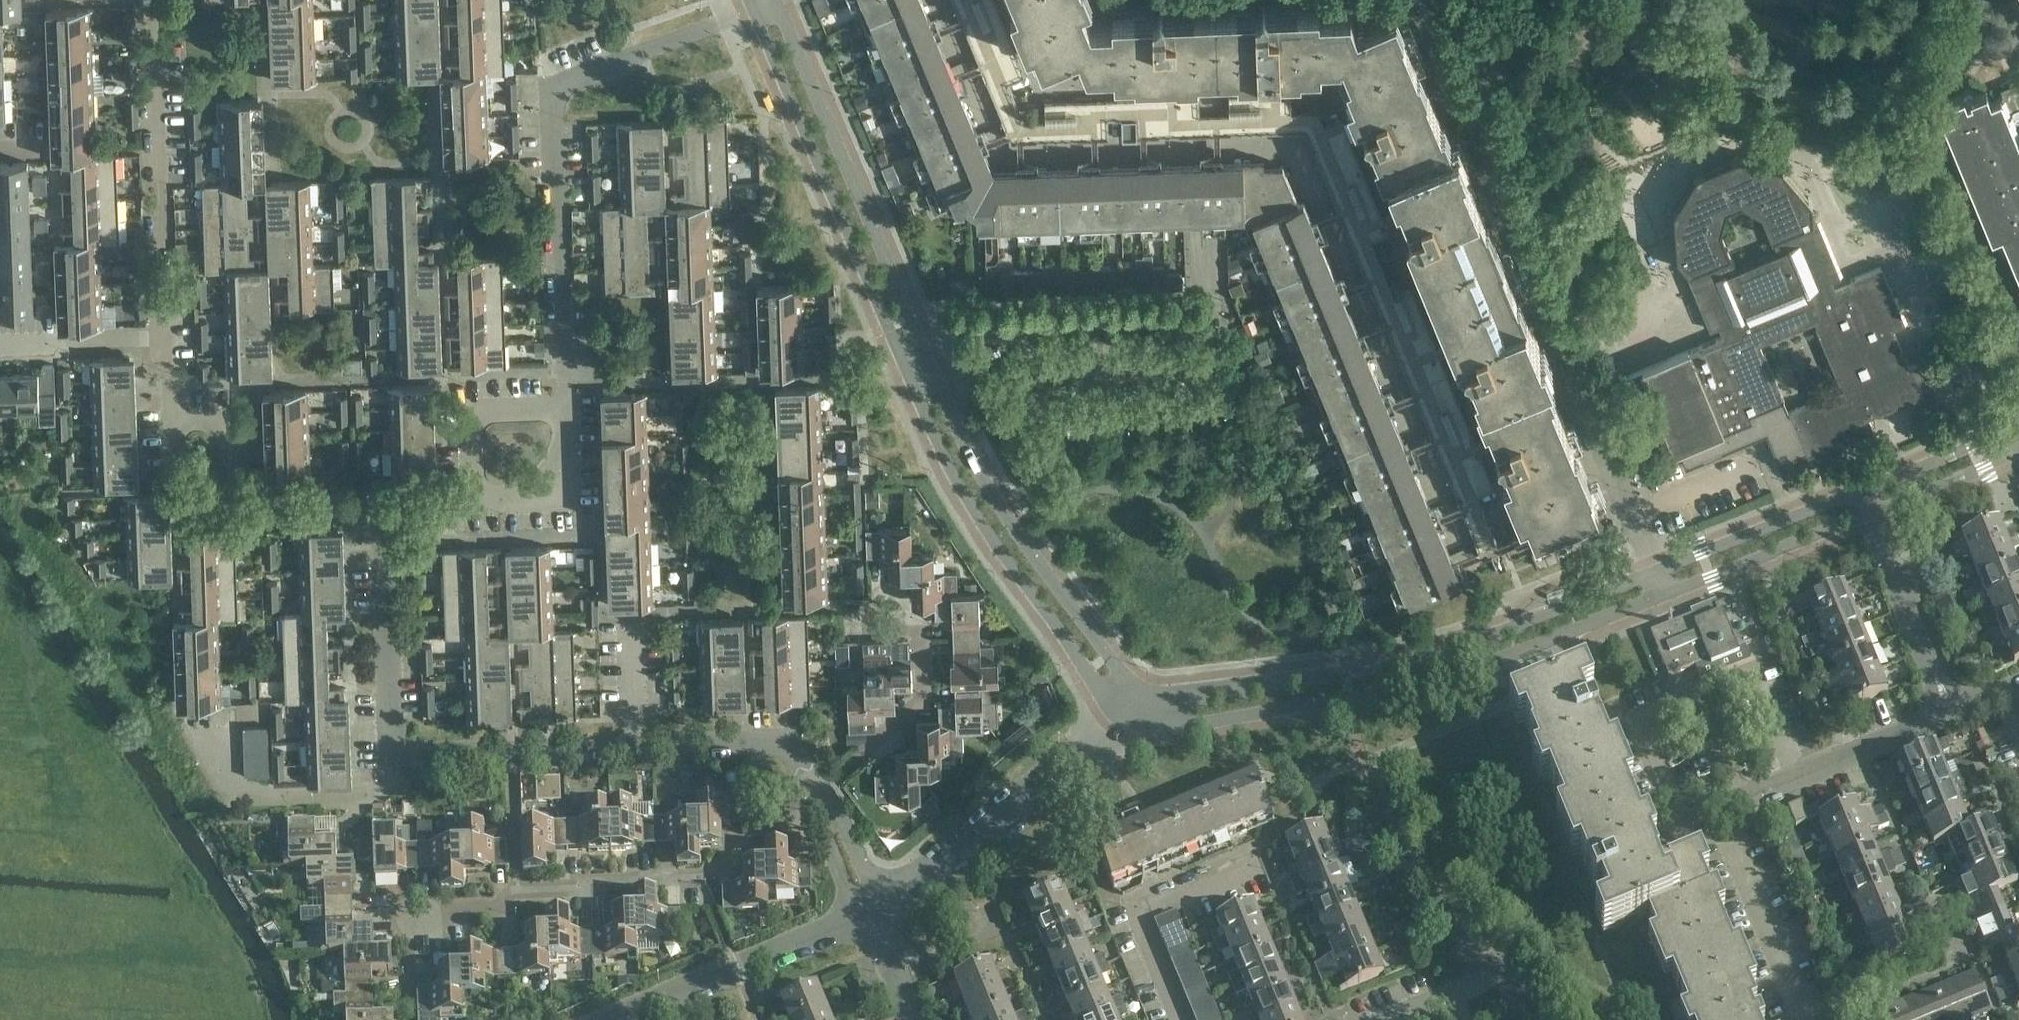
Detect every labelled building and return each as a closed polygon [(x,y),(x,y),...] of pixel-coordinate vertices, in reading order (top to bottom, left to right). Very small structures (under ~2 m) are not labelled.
[(22,11),(22,0),(0,0),(0,11),(22,11)] [(270,17),(311,16),(310,0),(270,0),(270,17)] [(399,13),(440,11),(439,0),(399,0),(399,13)] [(459,10),(501,9),(501,0),(459,0),(459,10)] [(942,210),(983,193),(970,162),(966,164),(963,156),(952,129),(956,127),(947,105),(943,107),(935,88),(928,72),(933,70),(924,49),(919,51),(916,42),(905,16),(909,14),(904,0),(855,0),(942,210)] [(1011,2),(1028,41),(1035,38),(1043,57),(1066,47),(1066,48),(1080,43),(1087,61),(1115,60),(1115,68),(1135,67),(1135,71),(1155,70),(1176,69),(1177,72),(1198,70),(1198,64),(1207,64),(1238,63),(1238,69),(1260,69),(1260,66),(1280,65),(1301,65),(1301,61),(1321,60),(1321,52),(1341,51),(1341,49),(1343,49),(1344,52),(1351,68),(1359,88),(1354,89),(1366,117),(1364,121),(1364,122),(1365,123),(1369,125),(1378,146),(1375,147),(1384,167),(1388,165),(1396,185),(1399,183),(1408,202),(1411,210),(1409,213),(1409,214),(1409,215),(1414,216),(1466,342),(1463,346),(1464,347),(1464,348),(1469,350),(1477,370),(1485,390),(1480,392),(1500,440),(1497,443),(1497,444),(1498,445),(1503,447),(1526,505),(1535,526),(1537,525),(1539,525),(1593,503),(1592,502),(1598,500),(1589,478),(1551,386),(1555,385),(1547,365),(1549,364),(1533,328),(1462,156),(1457,159),(1418,64),(1394,7),(1358,22),(1351,5),(1299,7),(1299,1),(1256,3),(1256,2),(1205,4),(1176,5),(1176,6),(1133,7),(1133,13),(1093,15),(1087,0),(1015,0),(1011,2)] [(370,1),(359,1),(360,14),(371,14),(370,1)] [(88,7),(48,9),(49,30),(89,29),(88,7)] [(501,9),(459,10),(460,21),(445,21),(446,32),(502,30),(501,9)] [(3,33),(2,12),(22,11),(0,11),(0,33),(3,33)] [(440,11),(399,13),(400,34),(440,32),(440,11)] [(371,14),(360,14),(360,27),(371,26),(371,14)] [(124,16),(124,28),(135,28),(135,15),(124,16)] [(270,17),(271,39),(312,37),(311,16),(270,17)] [(356,22),(345,23),(345,36),(356,35),(356,22)] [(135,28),(124,28),(125,41),(136,40),(135,28)] [(89,29),(49,30),(49,52),(90,50),(89,29)] [(502,30),(446,32),(446,43),(460,42),(461,52),(503,51),(502,30)] [(440,32),(400,34),(400,55),(441,54),(440,32)] [(356,35),(345,36),(345,48),(356,48),(356,35)] [(312,37),(271,39),(272,60),(312,59),(312,37)] [(361,44),(361,56),(372,56),(372,43),(361,44)] [(90,50),(49,52),(50,73),(91,72),(90,50)] [(447,63),(447,73),(447,75),(483,74),(504,73),(503,51),(461,52),(461,63),(447,63)] [(441,54),(400,55),(401,77),(442,75),(441,54)] [(372,56),(361,56),(361,69),(372,68),(372,56)] [(126,58),(126,70),(137,70),(137,57),(126,58)] [(312,59),(272,60),(272,81),(313,80),(312,59)] [(346,66),(346,79),(357,78),(357,65),(346,66)] [(137,70),(126,70),(127,83),(137,83),(137,70)] [(91,72),(50,73),(51,95),(91,93),(91,72)] [(483,74),(447,75),(447,73),(443,74),(444,96),(484,95),(483,74)] [(506,80),(507,93),(517,93),(517,80),(506,80)] [(2005,91),(2006,94),(2000,96),(1990,100),(1986,91),(1966,100),(1963,93),(1948,100),(1954,114),(1944,118),(1956,148),(1949,151),(1967,195),(1974,192),(1992,235),(2002,231),(2018,271),(2018,85),(2005,91)] [(91,93),(51,95),(52,116),(56,116),(92,115),(91,93)] [(517,93),(507,93),(507,105),(518,105),(517,93)] [(863,94),(854,98),(858,108),(868,104),(863,94)] [(484,95),(444,96),(444,117),(485,116),(484,95)] [(264,98),(222,100),(223,121),(264,119),(264,98)] [(127,100),(128,113),(139,112),(138,99),(127,100)] [(200,110),(189,110),(189,123),(200,122),(200,110)] [(139,112),(128,113),(128,125),(139,125),(139,112)] [(92,115),(56,116),(52,116),(52,138),(93,136),(92,115)] [(485,116),(444,117),(445,138),(486,137),(485,116)] [(865,121),(868,129),(877,126),(874,117),(865,121)] [(1137,117),(1121,118),(1121,121),(1122,137),(1122,138),(1137,138),(1137,136),(1137,121),(1137,117)] [(726,118),(670,120),(670,131),(684,131),(685,141),(726,140),(726,118)] [(264,119),(223,121),(224,142),(265,140),(264,119)] [(664,120),(624,122),(624,143),(665,141),(664,120)] [(200,122),(189,123),(190,135),(201,135),(200,122)] [(508,122),(508,135),(519,135),(519,122),(508,122)] [(599,132),(588,132),(588,145),(599,144),(599,132)] [(519,135),(508,135),(509,148),(520,147),(519,135)] [(93,136),(52,138),(53,158),(58,158),(58,157),(94,155),(93,136)] [(486,137),(445,138),(446,159),(486,158),(486,137)] [(265,140),(224,142),(225,163),(266,161),(265,140)] [(671,152),(671,163),(727,161),(726,140),(685,141),(685,152),(671,152)] [(665,141),(624,143),(625,164),(665,162),(665,141)] [(599,144),(588,145),(589,157),(600,157),(599,144)] [(878,153),(881,160),(889,157),(886,150),(878,153)] [(202,152),(191,152),(191,165),(202,165),(202,152)] [(58,157),(58,158),(58,168),(73,168),(73,178),(115,177),(114,154),(94,155),(58,157)] [(1688,272),(1710,330),(1721,326),(1725,335),(1691,349),(1642,369),(1628,375),(1641,408),(1656,402),(1676,452),(1679,450),(1684,461),(1686,467),(1749,441),(1766,433),(1770,444),(1773,450),(1779,463),(1790,458),(1800,454),(1806,451),(1807,454),(1836,444),(1837,443),(1872,429),(1867,418),(1935,390),(1923,360),(1919,361),(1908,366),(1893,329),(1903,325),(1881,271),(1881,270),(1879,267),(1849,279),(1851,283),(1831,292),(1827,282),(1838,277),(1815,219),(1814,220),(1812,200),(1783,166),(1739,155),(1697,172),(1673,211),(1677,256),(1690,271),(1688,272)] [(266,161),(225,163),(225,184),(261,183),(267,182),(266,161)] [(727,161),(671,163),(671,174),(686,173),(686,184),(728,182),(727,161)] [(0,163),(0,186),(29,184),(28,162),(0,163)] [(665,162),(625,164),(626,185),(666,183),(665,162)] [(202,165),(191,165),(192,178),(203,177),(202,165)] [(600,173),(589,174),(590,186),(601,186),(600,173)] [(887,177),(890,185),(899,182),(896,173),(887,177)] [(46,175),(33,175),(34,184),(47,184),(46,175)] [(431,176),(375,178),(376,200),(417,199),(417,188),(431,188),(431,176)] [(73,189),(59,189),(59,200),(116,198),(115,177),(73,178),(73,189)] [(267,182),(268,203),(308,202),(307,181),(267,182)] [(997,187),(999,232),(1203,225),(1246,223),(1403,603),(1440,588),(1428,560),(1432,558),(1424,537),(1419,539),(1417,532),(1405,504),(1409,502),(1400,480),(1396,482),(1389,465),(1381,447),(1386,445),(1377,423),(1372,425),(1369,418),(1358,390),(1362,388),(1353,366),(1349,368),(1342,351),(1334,333),(1339,331),(1330,310),(1326,312),(1322,304),(1311,277),(1315,275),(1306,253),(1302,254),(1295,237),(1287,219),(1292,217),(1287,206),(1283,208),(1272,182),(1217,184),(1201,185),(1183,185),(1183,181),(1170,181),(1171,186),(1144,187),(1133,187),(1132,182),(1109,183),(1109,188),(1094,189),(1071,190),(1071,185),(1047,186),(1047,190),(1020,191),(1009,192),(1009,187),(997,187)] [(672,195),(672,205),(672,206),(708,205),(729,204),(728,182),(686,184),(686,194),(672,195)] [(903,182),(891,186),(894,194),(906,189),(903,182)] [(206,207),(248,205),(247,195),(262,194),(261,183),(225,184),(205,185),(206,207)] [(666,183),(626,185),(625,185),(626,206),(662,205),(662,206),(667,206),(666,183)] [(29,184),(0,186),(0,208),(30,207),(29,184)] [(47,184),(34,184),(34,193),(47,193),(47,184)] [(601,186),(590,186),(590,199),(601,199),(601,186)] [(331,189),(332,202),(343,201),(342,189),(331,189)] [(116,198),(59,200),(60,211),(74,210),(75,220),(117,219),(116,198)] [(417,199),(376,200),(376,221),(433,219),(432,208),(418,209),(417,199)] [(343,201),(332,202),(332,214),(343,214),(343,201)] [(308,202),(268,203),(268,224),(309,223),(308,202)] [(248,205),(206,207),(207,228),(263,226),(263,215),(248,215),(248,205)] [(606,207),(607,229),(649,227),(648,217),(663,216),(662,206),(662,205),(626,206),(606,207)] [(672,205),(668,205),(669,228),(709,226),(708,205),(672,206),(672,205)] [(997,206),(977,207),(978,225),(998,224),(997,206)] [(0,208),(0,229),(31,228),(30,207),(0,208)] [(739,211),(739,224),(750,224),(750,211),(739,211)] [(48,218),(35,219),(35,228),(49,227),(48,218)] [(61,231),(61,242),(61,243),(97,242),(118,241),(117,219),(75,220),(75,231),(61,231)] [(433,219),(376,221),(377,242),(419,241),(419,230),(433,230),(433,219)] [(309,223),(268,224),(269,246),(310,244),(309,223)] [(750,224),(739,224),(740,237),(751,236),(750,224)] [(263,226),(207,228),(208,249),(249,247),(249,237),(263,236),(263,226)] [(709,226),(669,228),(669,249),(710,247),(709,226)] [(49,227),(35,228),(36,237),(49,236),(49,227)] [(649,227),(607,229),(607,250),(664,248),(663,237),(649,238),(649,227)] [(0,229),(0,252),(31,250),(31,228),(0,229)] [(344,231),(333,231),(334,244),(345,243),(344,231)] [(419,241),(377,242),(378,265),(398,264),(434,262),(434,261),(434,251),(419,251),(419,241)] [(61,242),(57,242),(58,264),(98,263),(97,242),(61,243),(61,242)] [(345,243),(334,244),(334,257),(345,256),(345,243)] [(310,244),(269,246),(270,268),(275,268),(275,266),(311,265),(310,244)] [(249,247),(208,249),(209,271),(229,270),(265,269),(265,267),(264,257),(250,258),(249,247)] [(710,247),(669,249),(670,270),(710,268),(710,247)] [(133,248),(134,261),(145,260),(144,248),(133,248)] [(664,248),(607,250),(608,271),(650,269),(650,259),(664,259),(664,248)] [(0,252),(0,272),(32,271),(31,250),(0,252)] [(740,254),(740,266),(751,266),(751,253),(740,254)] [(1144,257),(1136,257),(1136,267),(1153,266),(1153,254),(1144,255),(1144,257)] [(1240,268),(1236,257),(1226,262),(1231,272),(1240,268)] [(500,258),(453,260),(444,260),(444,272),(459,271),(459,282),(501,280),(500,258)] [(145,260),(134,261),(134,273),(145,273),(145,260)] [(50,261),(37,262),(37,271),(50,270),(50,261)] [(434,262),(398,264),(399,285),(439,283),(439,261),(434,261),(434,262)] [(98,263),(58,264),(58,286),(99,284),(98,263)] [(331,264),(311,265),(275,266),(275,268),(275,278),(289,278),(290,288),(332,286),(331,264)] [(751,266),(740,266),(741,279),(752,279),(751,266)] [(265,269),(229,270),(230,291),(270,290),(269,267),(265,267),(265,269)] [(710,268),(670,270),(671,291),(711,289),(710,268)] [(650,269),(608,271),(609,293),(665,291),(665,279),(650,280),(650,269)] [(50,270),(37,271),(37,279),(51,279),(50,270)] [(0,272),(0,294),(33,293),(32,271),(0,272)] [(374,272),(363,272),(364,285),(375,284),(374,272)] [(1181,274),(1165,274),(1166,281),(1166,289),(1182,289),(1181,274)] [(207,279),(196,279),(196,292),(207,291),(207,279)] [(445,293),(446,303),(502,302),(501,280),(459,282),(460,292),(445,293)] [(439,283),(399,285),(400,306),(440,305),(439,283)] [(1232,294),(1242,290),(1240,283),(1229,286),(1232,294)] [(99,284),(58,286),(59,307),(100,305),(99,284)] [(375,284),(364,285),(364,298),(375,297),(375,284)] [(798,284),(762,286),(763,309),(798,307),(798,284)] [(332,286),(290,288),(290,298),(276,299),(276,310),(333,308),(332,286)] [(711,289),(671,291),(671,312),(712,310),(711,289)] [(135,290),(135,303),(146,302),(146,290),(135,290)] [(270,290),(230,291),(231,312),(271,311),(270,290)] [(207,291),(196,292),(197,304),(208,304),(207,291)] [(823,293),(823,305),(834,305),(834,292),(823,293)] [(0,294),(0,315),(34,315),(33,293),(0,294)] [(741,296),(742,309),(753,308),(752,295),(741,296)] [(146,302),(135,303),(136,316),(147,315),(146,302)] [(502,302),(446,303),(446,314),(460,314),(461,324),(503,323),(502,302)] [(52,305),(39,305),(39,314),(48,314),(52,314),(52,305)] [(100,305),(59,307),(60,328),(101,326),(100,305)] [(440,305),(400,306),(400,327),(441,326),(440,305)] [(834,305),(823,305),(824,318),(835,318),(834,305)] [(798,307),(763,309),(763,330),(799,328),(798,307)] [(753,308),(742,309),(742,321),(753,321),(753,308)] [(712,310),(671,312),(672,333),(712,331),(712,310)] [(271,311),(231,312),(231,333),(272,332),(271,311)] [(376,314),(365,315),(365,327),(376,327),(376,314)] [(1253,317),(1245,320),(1249,331),(1258,328),(1253,317)] [(208,321),(197,321),(198,334),(209,333),(208,321)] [(447,335),(447,346),(503,344),(503,323),(461,324),(461,334),(447,335)] [(441,326),(400,327),(401,348),(442,347),(441,326)] [(376,327),(365,327),(366,340),(377,339),(376,327)] [(799,328),(763,330),(764,351),(800,349),(799,328)] [(712,331),(672,333),(673,354),(713,353),(712,331)] [(272,332),(231,333),(232,355),(272,353),(272,332)] [(209,333),(198,334),(198,347),(209,346),(209,333)] [(824,335),(825,348),(836,347),(835,334),(824,335)] [(1972,334),(1968,335),(1962,337),(1969,354),(1979,350),(1972,334)] [(743,338),(743,351),(754,350),(754,338),(743,338)] [(503,344),(447,346),(447,356),(462,356),(462,367),(504,366),(503,344)] [(544,355),(544,344),(535,344),(535,355),(544,355)] [(442,347),(401,348),(402,369),(442,368),(442,347)] [(836,347),(825,348),(825,360),(836,360),(836,347)] [(1269,347),(1257,352),(1262,362),(1274,358),(1269,347)] [(800,349),(764,351),(765,372),(800,371),(800,349)] [(754,350),(743,351),(744,371),(755,371),(755,364),(754,350)] [(272,353),(232,355),(233,376),(273,374),(272,353)] [(713,353),(673,354),(673,375),(713,374),(713,353)] [(342,357),(343,372),(363,371),(362,356),(342,357)] [(135,357),(95,359),(95,381),(136,380),(135,357)] [(367,371),(378,370),(378,359),(367,360),(367,371)] [(43,373),(17,373),(17,408),(40,408),(41,423),(57,422),(57,412),(55,411),(55,364),(54,364),(42,365),(43,373)] [(210,364),(199,364),(199,377),(210,377),(210,364)] [(70,369),(59,369),(60,382),(71,382),(70,369)] [(17,408),(17,373),(0,374),(0,409),(17,408)] [(136,380),(95,381),(96,402),(137,401),(136,380)] [(71,382),(60,382),(60,395),(71,394),(71,382)] [(429,385),(393,386),(394,409),(429,407),(429,385)] [(817,386),(780,387),(776,388),(777,409),(817,407),(817,386)] [(305,389),(270,391),(270,413),(306,412),(305,389)] [(643,393),(602,394),(603,415),(643,414),(643,393)] [(845,394),(846,407),(857,407),(856,394),(845,394)] [(336,397),(337,410),(348,410),(347,397),(336,397)] [(363,397),(352,397),(352,410),(363,409),(363,397)] [(676,401),(677,413),(688,413),(687,400),(676,401)] [(137,401),(96,402),(97,423),(137,422),(137,401)] [(429,407),(394,409),(395,430),(430,429),(429,407)] [(817,407),(777,409),(778,430),(818,429),(817,407)] [(857,407),(846,407),(846,420),(857,419),(857,407)] [(1292,408),(1284,412),(1290,425),(1298,422),(1292,408)] [(363,409),(352,410),(353,422),(364,422),(363,409)] [(348,410),(337,410),(337,423),(348,422),(348,410)] [(68,411),(57,412),(57,422),(57,424),(68,424),(68,411)] [(306,412),(270,413),(271,434),(307,433),(306,412)] [(688,413),(677,413),(677,426),(688,426),(688,413)] [(643,414),(603,415),(604,436),(644,435),(643,414)] [(137,422),(97,423),(98,444),(138,443),(137,422)] [(68,424),(57,424),(58,437),(68,436),(68,424)] [(430,429),(395,430),(396,451),(431,450),(430,429)] [(818,429),(778,430),(778,451),(819,450),(818,429)] [(307,433),(271,434),(272,456),(308,454),(307,433)] [(644,435),(604,436),(605,458),(645,456),(644,435)] [(847,437),(848,449),(859,449),(858,436),(847,437)] [(338,439),(339,452),(350,452),(349,439),(338,439)] [(353,439),(354,452),(365,451),(364,439),(353,439)] [(678,443),(678,456),(689,455),(689,442),(678,443)] [(138,443),(98,444),(98,466),(139,464),(138,443)] [(859,449),(848,449),(848,462),(859,462),(859,449)] [(431,450),(396,451),(396,472),(432,471),(431,450)] [(819,450),(778,451),(779,473),(820,471),(819,450)] [(1307,450),(1299,453),(1303,464),(1311,460),(1307,450)] [(365,451),(354,452),(354,465),(365,464),(365,451)] [(350,452),(339,452),(339,465),(350,464),(350,452)] [(62,454),(62,466),(73,466),(73,453),(62,454)] [(308,454),(272,456),(273,477),(309,476),(308,454)] [(689,455),(678,456),(679,468),(690,468),(689,455)] [(645,456),(605,458),(606,479),(646,478),(645,456)] [(1318,469),(1314,460),(1308,462),(1304,464),(1308,474),(1318,469)] [(139,464),(98,466),(99,487),(140,486),(139,464)] [(73,466),(62,466),(63,479),(74,478),(73,466)] [(820,471),(779,473),(780,494),(821,493),(820,471)] [(646,478),(606,479),(606,500),(647,499),(646,478)] [(849,479),(849,492),(860,491),(860,479),(849,479)] [(679,485),(680,498),(691,497),(690,485),(679,485)] [(869,490),(866,490),(866,502),(866,506),(878,505),(878,501),(877,489),(870,490),(869,490)] [(860,491),(849,492),(850,504),(861,504),(860,491)] [(130,494),(130,495),(131,515),(171,514),(170,492),(130,494)] [(821,493),(780,494),(781,515),(822,514),(821,493)] [(75,495),(64,496),(64,509),(75,509),(75,495)] [(691,497),(680,498),(680,510),(691,510),(691,497)] [(647,499),(606,500),(607,522),(648,520),(647,499)] [(171,514),(131,515),(131,536),(172,535),(171,514)] [(822,514),(781,515),(782,537),(823,535),(822,514)] [(71,519),(72,531),(83,531),(82,518),(71,519)] [(1998,519),(1962,534),(1971,556),(2018,537),(2014,527),(2003,532),(1998,519)] [(648,520),(607,522),(608,543),(648,542),(648,520)] [(850,521),(851,534),(862,533),(861,521),(850,521)] [(681,527),(682,540),(693,540),(692,527),(681,527)] [(911,527),(866,528),(867,555),(889,554),(889,575),(912,574),(911,553),(912,552),(911,527)] [(344,528),(303,530),(304,551),(344,549),(344,528)] [(192,545),(192,555),(234,554),(233,532),(177,534),(177,546),(192,545)] [(862,533),(851,534),(851,547),(862,546),(862,533)] [(172,535),(131,536),(132,557),(173,556),(172,535)] [(823,535),(782,537),(783,558),(823,557),(823,535)] [(1971,556),(1980,578),(2016,563),(2011,551),(2018,547),(2018,540),(2018,537),(1971,556)] [(94,538),(83,539),(84,552),(95,551),(94,538)] [(1563,539),(1532,551),(1539,567),(1569,554),(1563,539)] [(277,540),(266,540),(266,553),(277,553),(277,540)] [(693,540),(682,540),(682,553),(693,552),(693,540)] [(648,542),(608,543),(609,564),(649,563),(648,542)] [(548,547),(507,548),(508,569),(549,568),(548,547)] [(502,548),(446,550),(447,573),(488,571),(488,561),(502,560),(502,548)] [(344,549),(304,551),(305,572),(345,571),(344,549)] [(912,581),(912,600),(935,599),(935,594),(957,594),(957,593),(957,571),(935,572),(934,552),(912,552),(911,553),(912,574),(912,581)] [(277,553),(266,553),(267,566),(278,565),(277,553)] [(178,566),(178,577),(235,575),(234,554),(192,555),(192,566),(178,566)] [(585,555),(586,567),(597,567),(596,554),(585,555)] [(173,556),(132,557),(133,580),(174,579),(173,556)] [(823,557),(783,558),(784,579),(824,578),(823,557)] [(95,560),(96,572),(107,572),(106,559),(95,560)] [(1362,565),(1364,571),(1379,565),(1377,560),(1362,565)] [(649,563),(609,564),(610,586),(650,584),(649,563)] [(852,564),(853,576),(863,576),(863,563),(852,564)] [(1980,578),(1988,599),(2018,587),(2018,570),(2016,563),(1980,578)] [(597,567),(586,567),(586,580),(597,580),(597,567)] [(549,568),(508,569),(509,591),(550,589),(549,568)] [(683,568),(683,582),(694,581),(694,568),(683,568)] [(345,571),(305,572),(305,593),(346,592),(345,571)] [(488,571),(447,573),(448,594),(504,592),(503,581),(489,581),(488,571)] [(235,575),(178,577),(179,588),(193,587),(194,598),(235,596),(235,575)] [(863,576),(853,576),(853,589),(864,588),(863,576)] [(824,578),(784,579),(785,601),(825,599),(824,578)] [(694,581),(683,582),(684,595),(695,594),(694,581)] [(966,592),(978,591),(977,581),(965,581),(966,592)] [(278,582),(267,583),(268,595),(279,595),(278,582)] [(650,584),(610,586),(610,607),(651,606),(650,584)] [(1796,603),(1796,604),(1800,613),(1811,609),(1816,621),(1852,606),(1843,584),(1796,603)] [(1988,599),(1997,620),(2018,612),(2018,587),(1988,599)] [(550,589),(509,591),(510,612),(550,610),(550,589)] [(346,592),(305,593),(306,614),(342,613),(342,614),(347,614),(346,592)] [(504,592),(448,594),(448,615),(490,613),(490,603),(504,602),(504,592)] [(935,594),(935,599),(935,617),(952,617),(953,638),(980,637),(978,592),(957,593),(957,594),(935,594)] [(279,595),(268,595),(268,608),(279,607),(279,595)] [(1758,640),(1740,595),(1717,605),(1714,606),(1714,603),(1693,612),(1694,614),(1692,615),(1676,622),(1673,623),(1669,624),(1650,632),(1667,674),(1668,676),(1690,667),(1695,665),(1701,680),(1751,660),(1745,645),(1758,640)] [(180,609),(180,619),(180,621),(216,619),(236,618),(235,596),(194,598),(194,608),(185,608),(180,609)] [(598,596),(587,597),(587,609),(598,609),(598,596)] [(1820,632),(1798,641),(1802,652),(1806,650),(1814,647),(1861,627),(1852,606),(1816,621),(1820,632)] [(598,609),(587,609),(588,622),(599,622),(598,609)] [(550,610),(510,612),(511,634),(515,634),(515,632),(551,631),(550,610)] [(1997,620),(2006,641),(2018,636),(2018,612),(1997,620)] [(286,615),(287,637),(328,635),(328,625),(343,625),(342,614),(342,613),(306,614),(286,615)] [(490,613),(448,615),(449,637),(469,636),(505,635),(505,633),(505,623),(491,624),(490,613)] [(806,638),(805,616),(749,618),(749,630),(764,629),(764,640),(806,638)] [(743,618),(703,620),(704,642),(744,641),(743,618)] [(180,619),(175,619),(176,642),(217,640),(216,619),(180,621),(180,619)] [(243,626),(244,638),(255,638),(254,625),(243,626)] [(1861,627),(1814,647),(1806,650),(1810,659),(1828,651),(1833,664),(1870,649),(1861,627)] [(515,632),(515,634),(516,644),(530,644),(531,654),(572,652),(571,630),(551,631),(515,632)] [(678,630),(667,630),(668,643),(679,643),(678,630)] [(505,635),(469,636),(470,657),(511,656),(510,633),(505,633),(505,635)] [(328,635),(287,637),(287,658),(344,656),(343,645),(329,646),(328,635)] [(2006,641),(2014,662),(2018,660),(2018,636),(2006,641)] [(954,659),(951,660),(952,683),(955,683),(955,682),(982,681),(982,682),(991,681),(999,681),(999,680),(998,658),(995,658),(994,643),(980,644),(980,637),(953,638),(954,659)] [(255,638),(244,638),(244,651),(255,651),(255,638)] [(806,638),(764,640),(765,650),(750,650),(751,661),(807,659),(806,638)] [(217,640),(176,642),(177,663),(218,661),(217,640)] [(890,640),(863,641),(865,684),(865,685),(895,684),(895,685),(912,684),(911,661),(891,662),(890,640)] [(744,641),(704,642),(705,663),(745,662),(744,641)] [(679,643),(668,643),(668,656),(679,655),(679,643)] [(433,645),(422,645),(423,658),(434,658),(433,645)] [(1827,678),(1831,689),(1879,670),(1870,649),(1833,664),(1838,674),(1827,678)] [(517,665),(517,676),(573,674),(572,652),(531,654),(531,664),(517,665)] [(344,656),(287,658),(288,679),(330,678),(330,667),(344,667),(344,656)] [(470,657),(471,678),(512,677),(511,656),(470,657)] [(1967,657),(1959,660),(1964,671),(1971,668),(1967,657)] [(434,658),(423,658),(423,671),(434,670),(434,658)] [(807,659),(751,661),(751,672),(765,671),(766,682),(808,680),(807,659)] [(218,661),(177,663),(178,684),(218,682),(218,661)] [(745,662),(705,663),(706,685),(746,683),(745,662)] [(245,668),(245,681),(256,680),(256,668),(245,668)] [(1879,670),(1831,689),(1835,698),(1846,694),(1851,705),(1887,690),(1879,670)] [(680,672),(669,673),(670,685),(681,685),(680,672)] [(573,674),(517,676),(518,686),(532,686),(533,696),(574,695),(573,674)] [(512,677),(471,678),(472,699),(513,698),(512,677)] [(278,678),(263,678),(263,691),(279,690),(278,678)] [(330,678),(288,679),(289,701),(309,700),(345,699),(345,698),(345,688),(330,688),(330,678)] [(1516,704),(1586,873),(1595,894),(1601,892),(1608,909),(1602,911),(1611,932),(1648,917),(1691,1019),(1762,1019),(1693,851),(1656,867),(1648,849),(1601,736),(1595,738),(1592,731),(1598,728),(1593,717),(1587,719),(1580,702),(1586,700),(1577,679),(1516,704)] [(256,680),(245,681),(245,693),(257,693),(256,680)] [(752,704),(808,702),(808,680),(766,682),(766,692),(752,693),(752,704)] [(956,704),(939,705),(939,723),(940,726),(963,725),(963,727),(984,726),(983,701),(991,700),(991,681),(982,682),(982,681),(955,682),(955,683),(956,704)] [(218,682),(178,684),(179,705),(197,704),(219,704),(218,682)] [(746,683),(706,685),(706,706),(742,705),(747,704),(746,683)] [(865,685),(865,684),(848,685),(849,730),(868,730),(876,729),(875,708),(895,707),(895,685),(895,684),(865,685)] [(681,685),(670,685),(670,698),(681,697),(681,685)] [(435,687),(424,687),(424,700),(435,700),(435,687)] [(574,695),(533,696),(533,707),(519,707),(519,719),(575,717),(574,695)] [(345,699),(309,700),(310,721),(350,720),(350,697),(345,698),(345,699)] [(513,698),(472,699),(473,721),(513,719),(513,698)] [(435,700),(424,700),(425,713),(436,712),(435,700)] [(283,709),(272,709),(273,722),(284,721),(283,709)] [(350,720),(310,721),(311,742),(351,741),(350,720)] [(284,721),(273,722),(273,734),(284,734),(284,721)] [(917,724),(918,750),(919,750),(919,770),(920,771),(942,770),(942,750),(963,749),(963,727),(963,725),(940,726),(939,723),(917,724)] [(268,726),(244,727),(244,739),(268,738),(268,726)] [(990,728),(978,728),(979,741),(991,740),(990,728)] [(868,737),(868,730),(849,730),(848,730),(849,743),(861,742),(868,737)] [(268,738),(244,739),(245,752),(269,751),(268,738)] [(1945,739),(1898,758),(1907,780),(1944,765),(1939,753),(1949,749),(1945,739)] [(351,741),(311,742),(312,764),(352,762),(351,741)] [(896,750),(897,758),(897,771),(875,771),(876,798),(921,797),(920,771),(919,770),(919,750),(918,750),(896,750)] [(269,751),(245,752),(245,764),(269,763),(269,751)] [(285,751),(274,751),(274,764),(285,764),(285,751)] [(352,762),(312,764),(312,785),(353,783),(352,762)] [(269,763),(245,764),(246,776),(270,776),(269,763)] [(285,764),(274,764),(274,777),(285,776),(285,764)] [(1887,772),(1884,764),(1877,767),(1880,775),(1887,772)] [(1944,765),(1907,780),(1916,801),(1963,781),(1959,772),(1948,776),(1944,765)] [(1978,775),(1973,765),(1960,771),(1965,781),(1978,775)] [(1093,838),(1094,841),(1114,890),(1116,889),(1113,883),(1142,871),(1142,872),(1155,867),(1157,872),(1159,871),(1171,866),(1173,865),(1171,859),(1272,818),(1253,772),(1251,773),(1239,778),(1152,814),(1150,814),(1151,815),(1142,818),(1137,807),(1127,811),(1131,823),(1093,838)] [(1963,781),(1916,801),(1925,822),(1961,807),(1956,795),(1967,791),(1963,781)] [(2016,800),(2018,799),(2018,782),(2010,786),(2016,800)] [(405,797),(416,797),(415,787),(404,788),(405,797)] [(1859,798),(1862,808),(1882,802),(1879,792),(1859,798)] [(931,794),(921,802),(932,815),(941,808),(931,794)] [(697,799),(698,816),(699,816),(699,846),(700,847),(722,846),(721,825),(743,825),(742,798),(697,799)] [(1802,801),(1795,804),(1802,823),(1809,820),(1806,811),(1802,801)] [(1821,815),(1818,816),(1827,838),(1874,818),(1870,808),(1860,813),(1855,801),(1821,815)] [(632,802),(610,803),(611,850),(634,849),(634,846),(656,845),(655,818),(633,819),(632,802)] [(588,821),(567,821),(568,848),(589,848),(589,851),(611,850),(610,803),(587,804),(588,821)] [(1788,807),(1790,812),(1795,826),(1802,823),(1795,804),(1788,807)] [(385,805),(372,806),(372,814),(386,814),(385,805)] [(1817,806),(1806,811),(1809,820),(1818,816),(1821,815),(1817,806)] [(1961,807),(1925,822),(1934,844),(1947,838),(1980,824),(1976,814),(1966,818),(1961,807)] [(1987,810),(1976,814),(1980,824),(1947,838),(1956,858),(2000,840),(1991,819),(1990,819),(1987,810)] [(698,816),(655,818),(656,845),(677,844),(677,864),(701,864),(700,847),(699,846),(699,816),(698,816)] [(1874,818),(1827,838),(1836,859),(1872,844),(1868,833),(1878,828),(1874,818)] [(288,820),(290,866),(307,865),(308,864),(337,863),(337,862),(337,840),(316,841),(316,819),(288,820)] [(567,821),(522,823),(524,870),(547,870),(546,849),(568,848),(567,821)] [(419,822),(419,840),(431,840),(431,822),(419,822)] [(484,825),(461,826),(462,843),(463,870),(464,870),(465,890),(464,873),(486,872),(486,869),(508,868),(506,833),(498,833),(498,841),(485,842),(484,825)] [(1331,846),(1322,825),(1275,844),(1279,854),(1290,850),(1295,861),(1331,846)] [(419,871),(418,844),(397,845),(396,828),(373,829),(375,876),(398,875),(398,872),(419,871)] [(2000,840),(1956,858),(1964,879),(1985,871),(1988,879),(1997,875),(1994,867),(2008,861),(2000,840)] [(462,843),(418,844),(419,871),(441,870),(441,891),(465,890),(464,870),(463,870),(462,843)] [(372,861),(371,844),(357,844),(358,861),(372,861)] [(764,845),(765,862),(766,862),(767,892),(811,891),(810,864),(788,864),(788,844),(764,845)] [(1872,844),(1836,859),(1845,880),(1892,860),(1888,852),(1888,851),(1877,855),(1872,844)] [(1331,846),(1295,861),(1300,873),(1289,878),(1292,887),(1339,867),(1331,846)] [(1902,856),(1899,847),(1888,852),(1892,860),(1902,856)] [(1906,864),(1902,856),(1892,860),(1895,869),(1906,864)] [(1892,860),(1845,880),(1853,901),(1890,886),(1885,874),(1896,870),(1895,869),(1892,860)] [(1964,879),(1954,884),(1962,904),(1963,904),(1995,891),(1996,892),(2018,882),(2014,874),(2009,861),(2008,861),(1994,867),(1997,875),(1988,879),(1985,871),(1964,879)] [(308,864),(307,865),(308,887),(325,886),(326,908),(353,907),(352,885),(355,885),(354,862),(337,862),(337,863),(308,864)] [(744,883),(722,884),(722,897),(723,911),(768,910),(767,892),(766,862),(765,862),(743,863),(744,883)] [(1339,867),(1292,887),(1296,896),(1307,892),(1312,904),(1348,889),(1339,867)] [(1072,879),(1025,898),(1034,920),(1070,905),(1065,893),(1076,889),(1072,879)] [(1890,886),(1853,901),(1862,922),(1909,903),(1905,893),(1894,897),(1890,886)] [(1306,920),(1310,929),(1357,910),(1348,889),(1312,904),(1317,915),(1306,920)] [(657,890),(634,891),(635,908),(636,908),(636,938),(637,939),(681,937),(680,910),(658,911),(657,890)] [(1995,891),(1963,904),(1972,926),(2004,912),(1996,892),(1995,891)] [(1211,934),(1215,943),(1261,924),(1252,903),(1216,918),(1221,930),(1211,934)] [(1909,903),(1862,922),(1871,943),(1907,928),(1902,916),(1913,912),(1909,903)] [(1070,905),(1034,920),(1043,941),(1089,921),(1085,912),(1075,917),(1070,905)] [(354,928),(353,907),(326,908),(300,909),(301,922),(326,921),(327,953),(333,952),(345,952),(345,951),(374,950),(375,949),(374,927),(354,928)] [(613,930),(592,930),(593,957),(638,956),(637,939),(636,938),(636,908),(635,908),(613,909),(613,930)] [(1357,910),(1310,929),(1314,939),(1325,934),(1330,946),(1365,931),(1357,910)] [(570,911),(547,912),(547,918),(547,929),(548,929),(549,959),(550,959),(593,957),(592,930),(571,931),(570,911)] [(1176,911),(1154,920),(1159,932),(1181,922),(1176,911)] [(2013,933),(2004,912),(1972,926),(1981,947),(2013,933)] [(1089,921),(1043,941),(1051,962),(1087,947),(1082,935),(1093,931),(1089,921)] [(1181,922),(1159,932),(1163,943),(1185,933),(1181,922)] [(1261,924),(1215,943),(1219,953),(1229,949),(1234,961),(1270,946),(1261,924)] [(1907,928),(1871,943),(1880,965),(1927,945),(1923,935),(1912,940),(1907,928)] [(526,950),(505,951),(506,978),(551,976),(550,959),(549,959),(548,929),(547,929),(525,930),(526,950)] [(2013,933),(1981,947),(1984,955),(2001,948),(2007,961),(2018,956),(2018,930),(2013,933)] [(1334,957),(1314,965),(1319,975),(1327,971),(1374,952),(1365,931),(1330,946),(1334,957)] [(1189,944),(1185,933),(1163,943),(1168,953),(1189,944)] [(1189,944),(1168,953),(1172,964),(1194,954),(1189,944)] [(1228,976),(1232,986),(1279,967),(1270,946),(1234,961),(1239,972),(1228,976)] [(1087,947),(1051,962),(1060,983),(1107,964),(1103,954),(1092,959),(1087,947)] [(460,949),(461,967),(462,997),(463,997),(485,996),(484,979),(506,978),(505,951),(484,952),(483,948),(460,949)] [(345,951),(345,952),(346,995),(373,994),(372,973),(393,972),(392,949),(375,949),(374,950),(345,951)] [(1327,971),(1319,975),(1323,984),(1342,976),(1347,988),(1383,973),(1374,952),(1327,971)] [(1194,954),(1172,964),(1176,974),(1198,965),(1194,954)] [(2005,986),(2018,980),(2018,956),(2007,961),(2011,972),(2001,977),(2005,986)] [(990,962),(954,977),(963,998),(1010,979),(1006,969),(995,974),(990,962)] [(1107,964),(1060,983),(1069,1005),(1105,990),(1100,978),(1111,973),(1107,964)] [(1198,965),(1176,974),(1181,984),(1203,975),(1198,965)] [(461,967),(439,967),(439,988),(418,989),(419,1019),(464,1019),(463,997),(462,997),(461,967)] [(1279,967),(1232,986),(1236,995),(1247,991),(1252,1003),(1287,988),(1279,967)] [(1976,971),(1954,979),(1971,1019),(1992,1010),(1976,971)] [(1203,975),(1181,984),(1185,995),(1207,986),(1203,975)] [(639,977),(618,978),(618,988),(624,985),(626,985),(633,985),(633,983),(638,983),(639,983),(639,977)] [(1010,979),(963,998),(972,1019),(1008,1005),(1003,993),(1014,988),(1010,979)] [(1933,988),(1946,1019),(1967,1019),(1971,1019),(1954,979),(1933,988)] [(2005,986),(2009,996),(2018,991),(2018,980),(2005,986)] [(770,1004),(774,1014),(785,1009),(790,1019),(791,1019),(826,1006),(817,984),(770,1004)] [(1207,986),(1185,995),(1189,1005),(1211,996),(1207,986)] [(2005,986),(1994,991),(2000,1003),(2010,999),(2009,996),(2005,986)] [(1246,1019),(1269,1019),(1296,1009),(1287,988),(1252,1003),(1256,1014),(1246,1018),(1246,1019)] [(1912,997),(1921,1019),(1946,1019),(1933,988),(1912,997)] [(1069,1005),(1075,1019),(1090,1019),(1124,1006),(1120,996),(1109,1001),(1105,990),(1069,1005)] [(346,995),(334,996),(334,1017),(346,1016),(347,1019),(394,1019),(394,1015),(374,1015),(373,994),(346,995)] [(1211,996),(1189,1005),(1194,1016),(1216,1007),(1211,996)] [(1890,1006),(1896,1019),(1921,1019),(1912,997),(1890,1006)] [(972,1019),(1027,1019),(1024,1012),(1013,1016),(1008,1005),(972,1019)] [(826,1006),(791,1019),(832,1019),(826,1006)] [(1124,1006),(1090,1019),(1117,1019),(1128,1015),(1124,1006)] [(1871,1019),(1896,1019),(1890,1006),(1869,1015),(1871,1019)] [(1194,1016),(1196,1019),(1214,1019),(1220,1017),(1216,1007),(1194,1016)] [(1269,1019),(1301,1019),(1296,1009),(1269,1019)]
